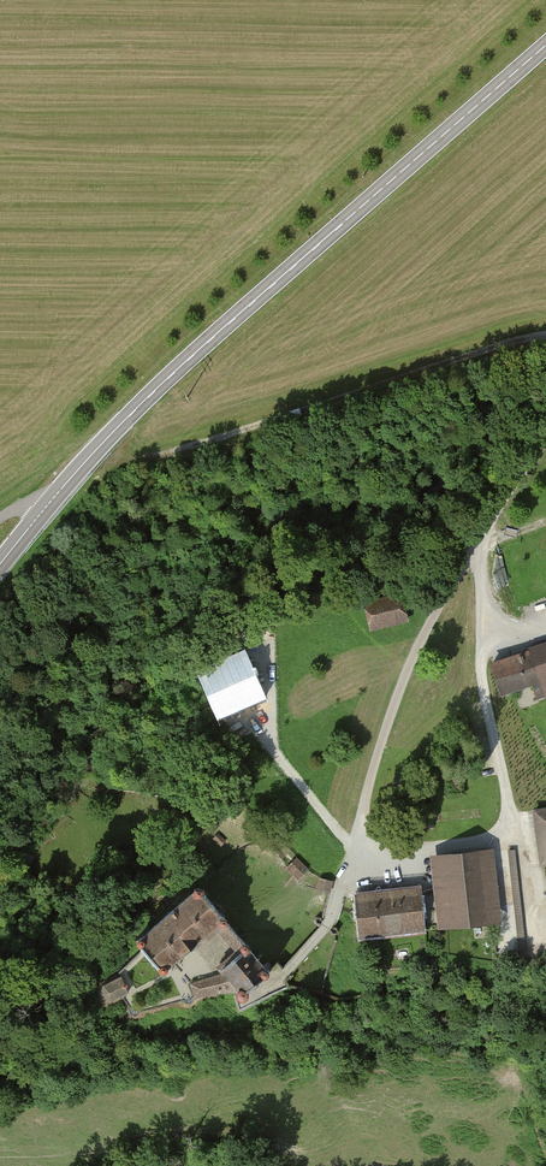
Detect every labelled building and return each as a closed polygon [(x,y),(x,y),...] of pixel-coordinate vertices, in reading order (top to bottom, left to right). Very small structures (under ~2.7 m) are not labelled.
[(367,602),(373,627),(408,619),(403,595),(367,602)] [(492,666),(501,693),(532,683),(537,697),(545,694),(545,648),(525,655),(492,666)] [(205,676),(224,719),(231,716),(226,705),(247,696),(242,685),(254,680),(248,666),(233,672),(230,665),(205,676)] [(543,862),(545,862),(545,810),(536,812),(543,862)] [(434,858),(443,925),(498,918),(489,851),(434,858)] [(306,871),(295,860),(287,868),(298,879),(306,871)] [(329,881),(321,878),(317,890),(325,893),(329,881)] [(144,949),(163,971),(216,924),(223,918),(199,889),(157,926),(139,942),(144,949)] [(369,896),(358,897),(363,934),(421,927),(420,915),(424,915),(422,903),(419,904),(417,890),(369,896)] [(222,966),(224,972),(236,991),(237,995),(239,997),(243,998),(245,997),(248,995),(249,991),(249,988),(258,980),(268,972),(246,946),(223,918),(216,924),(223,932),(228,933),(242,950),(222,966)] [(224,972),(191,982),(197,996),(205,994),(232,992),(236,991),(224,972)] [(121,976),(103,985),(102,990),(102,995),(106,998),(111,999),(122,994),(128,991),(124,983),(121,976)] [(123,996),(100,1007),(111,1028),(133,1017),(123,996)]
